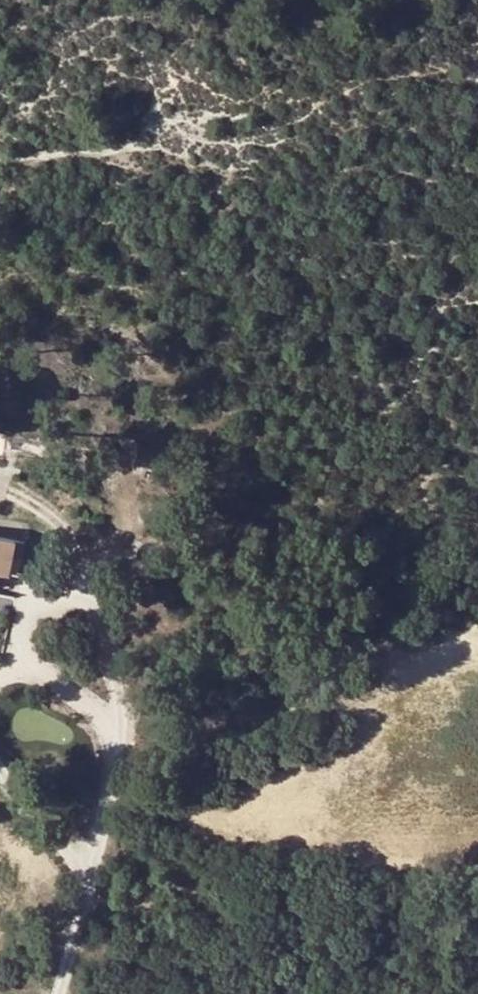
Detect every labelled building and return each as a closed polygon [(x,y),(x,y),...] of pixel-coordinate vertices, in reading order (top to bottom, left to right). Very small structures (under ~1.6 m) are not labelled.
[(0,537),(0,573),(7,574),(14,540),(0,537)]
